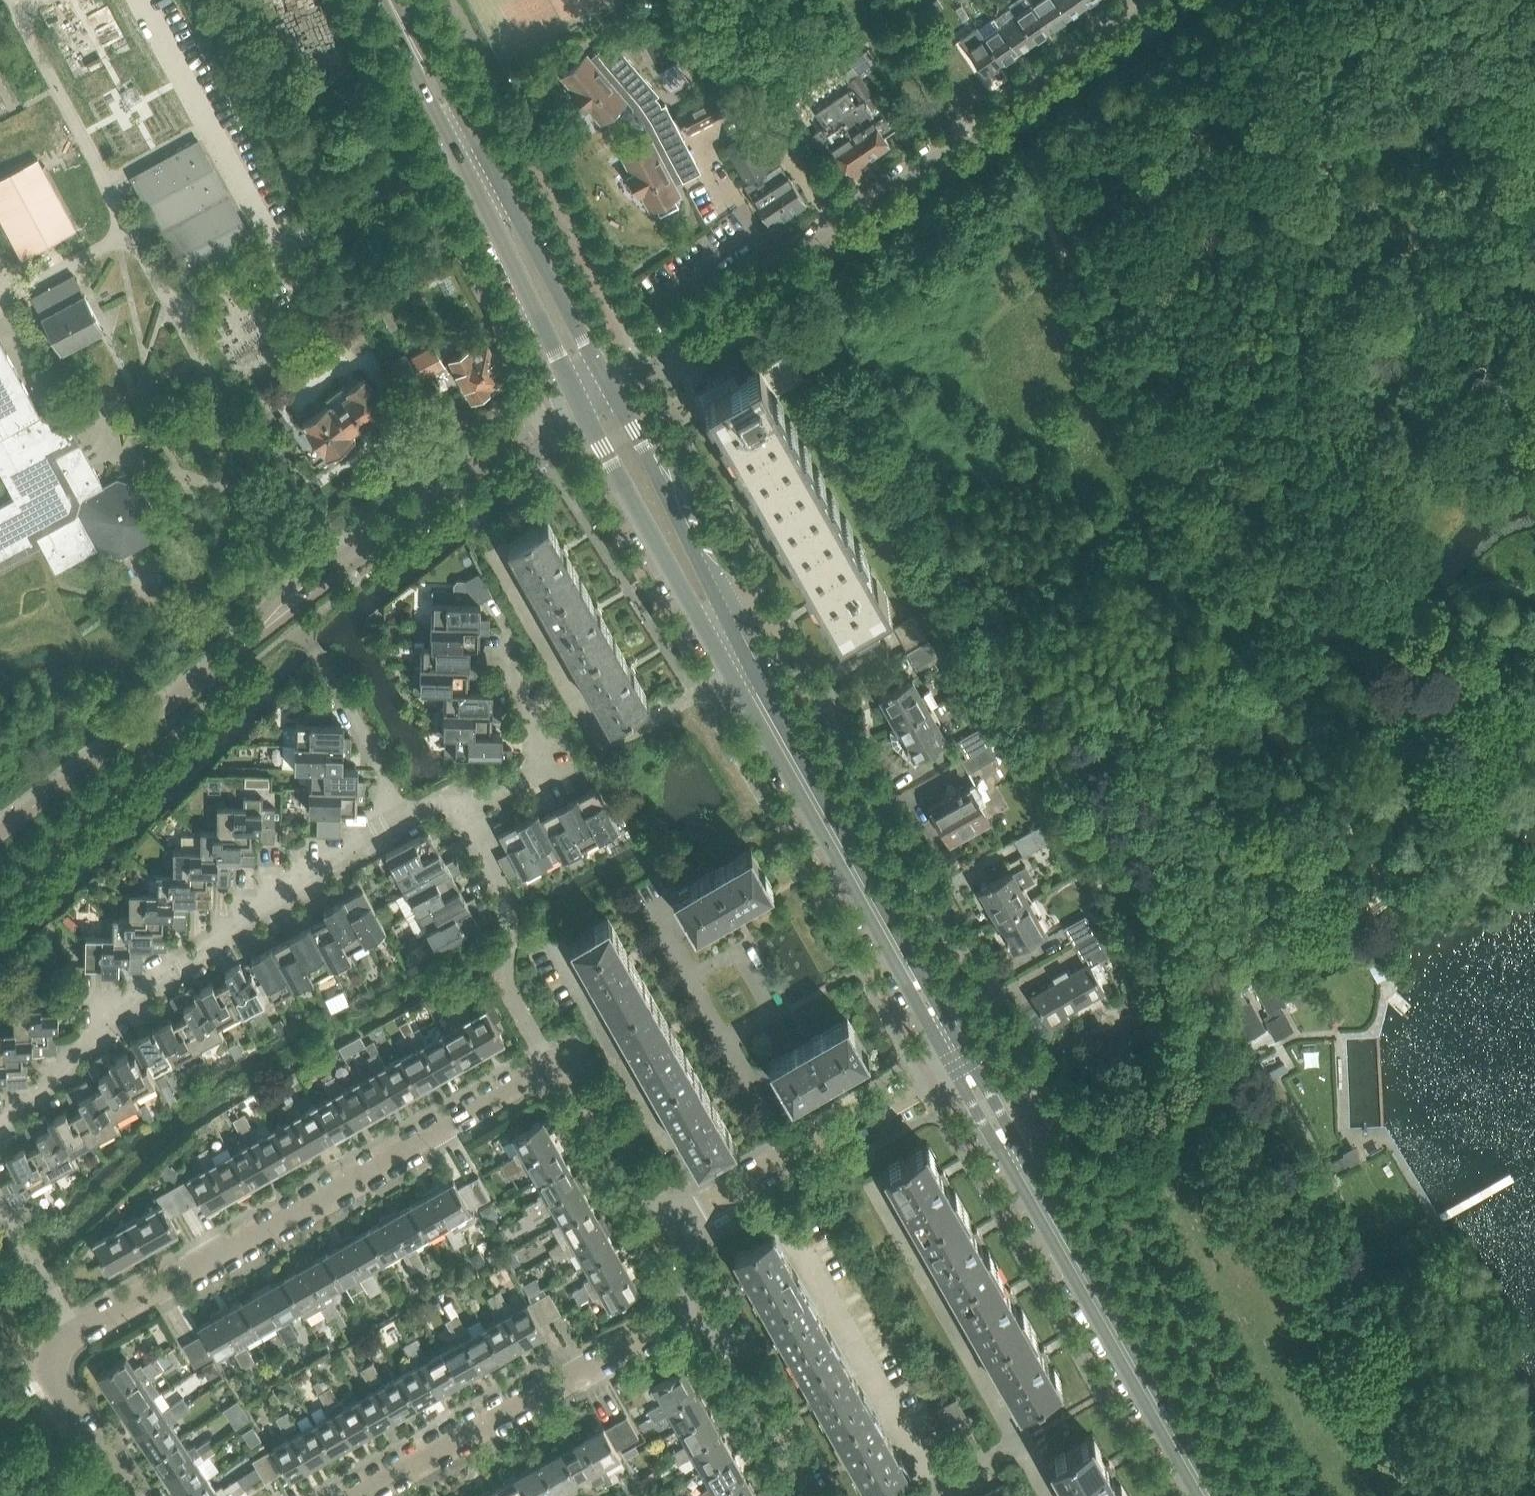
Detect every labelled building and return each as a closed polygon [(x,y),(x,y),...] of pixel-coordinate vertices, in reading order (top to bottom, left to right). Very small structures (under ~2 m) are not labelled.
[(937,0),(934,0),(930,3),(936,13),(943,9),(937,0)] [(1034,41),(1051,30),(1033,4),(1030,0),(1015,0),(1009,4),(1016,15),(1034,41)] [(1051,30),(1067,18),(1055,0),(1038,0),(1033,4),(1051,30)] [(1067,18),(1084,7),(1079,0),(1055,0),(1067,18)] [(1000,27),(1018,52),(1034,41),(1016,15),(1000,27)] [(983,38),(1001,64),(1018,52),(1000,27),(983,38)] [(1001,64),(983,38),(967,49),(984,75),(1001,64)] [(673,196),(677,194),(672,185),(682,180),(683,181),(701,172),(681,134),(685,131),(686,133),(714,118),(722,114),(739,105),(731,87),(677,115),(678,117),(673,119),(665,104),(664,104),(665,106),(660,108),(659,106),(655,100),(653,98),(657,94),(658,95),(659,95),(611,39),(596,52),(597,54),(589,61),(585,57),(563,76),(576,90),(571,94),(584,110),(589,106),(601,120),(605,117),(606,117),(609,118),(613,117),(616,115),(618,112),(620,109),(620,105),(624,102),(619,96),(622,93),(634,107),(634,111),(635,115),(637,119),(640,121),(644,122),(658,148),(654,150),(650,142),(624,156),(634,174),(637,172),(645,188),(642,190),(651,208),(655,206),(660,215),(678,205),(673,196)] [(864,51),(850,61),(858,72),(869,64),(872,63),(864,51)] [(852,135),(884,113),(876,101),(889,93),(884,86),(872,95),(858,74),(847,81),(861,102),(859,103),(850,89),(815,113),(824,127),(811,135),(826,158),(834,153),(848,173),(869,159),(852,135)] [(852,135),(869,159),(890,145),(884,136),(904,122),(894,107),(885,113),(884,113),(852,135)] [(743,183),(752,199),(770,226),(788,214),(760,172),(768,167),(767,165),(750,135),(736,142),(726,147),(745,182),(743,183)] [(198,141),(130,177),(189,284),(256,248),(198,141)] [(0,179),(0,219),(21,259),(76,230),(38,158),(0,179)] [(806,202),(790,179),(777,159),(767,165),(768,167),(760,172),(788,214),(806,202)] [(61,353),(97,334),(103,330),(84,296),(72,276),(31,298),(42,317),(42,318),(61,353)] [(398,327),(389,311),(382,316),(390,331),(398,327)] [(339,342),(341,345),(350,361),(372,347),(360,329),(339,342)] [(117,479),(103,486),(92,467),(82,472),(69,449),(80,443),(58,403),(57,404),(62,412),(34,427),(30,420),(40,415),(22,381),(14,367),(1,343),(0,341),(0,471),(14,498),(0,505),(0,567),(41,545),(55,572),(94,550),(94,551),(96,550),(119,557),(135,549),(158,536),(161,524),(140,485),(117,479)] [(483,395),(492,391),(508,382),(496,360),(487,344),(473,351),(471,347),(448,359),(471,402),(473,401),(477,402),(483,399),(483,395)] [(433,346),(409,357),(420,379),(444,366),(433,346)] [(790,354),(775,363),(789,388),(804,380),(790,354)] [(408,385),(420,379),(409,357),(397,363),(408,385)] [(759,372),(774,397),(789,388),(775,363),(759,372)] [(774,397),(759,372),(740,383),(733,371),(695,392),(706,410),(736,464),(741,462),(838,632),(890,602),(773,397),(774,397)] [(301,425),(302,426),(326,460),(354,440),(350,435),(369,421),(370,423),(388,411),(366,378),(346,392),(343,388),(324,401),(327,406),(301,425)] [(282,414),(264,426),(274,440),(291,427),(282,414)] [(329,522),(334,530),(347,521),(341,513),(329,522)] [(541,602),(581,580),(563,549),(547,520),(507,542),(541,602)] [(432,624),(490,626),(490,618),(480,618),(481,602),(492,596),(480,572),(469,578),(465,580),(464,603),(454,602),(454,590),(433,589),(432,624)] [(575,661),(614,639),(597,609),(581,580),(541,602),(575,661)] [(915,615),(893,628),(905,649),(927,637),(915,615)] [(490,626),(432,624),(431,641),(424,641),(424,645),(470,647),(470,648),(479,648),(480,633),(490,634),(490,626)] [(614,639),(575,661),(608,720),(648,699),(631,667),(614,639)] [(907,652),(916,667),(916,668),(937,656),(928,640),(907,652)] [(421,667),(479,669),(479,661),(469,661),(470,648),(470,647),(424,645),(414,645),(414,648),(421,649),(421,667)] [(479,669),(421,667),(420,685),(413,685),(413,689),(437,690),(437,689),(469,690),(469,676),(479,676),(479,669)] [(897,727),(929,709),(912,679),(907,682),(880,697),(880,698),(881,698),(897,727)] [(444,712),(502,713),(502,705),(492,705),(493,690),(469,690),(437,689),(437,690),(437,693),(444,693),(444,712)] [(929,709),(897,727),(890,731),(893,744),(915,765),(926,753),(924,750),(945,738),(929,709)] [(295,746),(350,747),(350,736),(343,736),(344,724),(332,724),(332,712),(308,711),(307,723),(295,723),(295,746)] [(502,713),(444,712),(443,730),(436,730),(436,733),(447,734),(447,733),(491,733),(492,720),(502,720),(502,713)] [(967,756),(989,744),(980,729),(959,741),(967,756)] [(502,734),(491,733),(447,733),(447,734),(447,737),(454,737),(453,755),(512,757),(512,749),(502,748),(502,734)] [(989,744),(967,756),(962,759),(969,770),(995,755),(989,744)] [(350,747),(295,746),(283,745),(282,767),(303,768),(303,767),(343,767),(343,757),(350,757),(350,747)] [(310,772),(309,790),(365,791),(365,780),(358,780),(358,768),(343,767),(303,767),(303,768),(303,771),(310,772)] [(601,793),(592,777),(585,780),(590,789),(578,795),(577,796),(599,839),(600,838),(603,845),(606,843),(603,836),(630,822),(624,811),(612,788),(601,793)] [(269,793),(269,780),(257,780),(257,796),(269,796),(269,793)] [(928,805),(945,836),(970,821),(974,827),(988,820),(975,798),(982,794),(975,783),(961,791),(959,788),(957,789),(959,792),(950,797),(947,795),(928,805)] [(558,806),(584,855),(588,853),(584,847),(599,839),(577,796),(578,795),(573,787),(566,791),(571,799),(558,806)] [(309,811),(317,811),(317,824),(341,825),(341,812),(357,812),(357,802),(364,802),(365,791),(309,790),(309,811)] [(517,823),(543,872),(548,869),(544,863),(559,855),(538,817),(539,817),(535,807),(533,803),(526,807),(531,816),(517,823)] [(584,855),(558,806),(546,813),(541,804),(535,807),(539,817),(538,817),(559,855),(562,859),(578,850),(581,856),(584,855)] [(234,843),(255,844),(255,841),(251,841),(251,828),(260,829),(260,842),(274,842),(275,808),(260,808),(260,812),(245,812),(246,807),(210,807),(210,810),(217,810),(217,831),(218,831),(217,836),(234,837),(234,843)] [(543,872),(517,823),(506,829),(501,821),(494,824),(509,851),(498,857),(509,878),(520,872),(521,875),(538,866),(541,873),(543,872)] [(1013,839),(1020,851),(1022,854),(1050,839),(1041,823),(1013,839)] [(341,825),(317,824),(317,836),(340,837),(341,825)] [(390,877),(439,850),(432,838),(440,833),(437,826),(386,853),(394,871),(388,874),(390,877)] [(231,861),(231,863),(255,864),(255,844),(234,843),(234,837),(217,836),(218,831),(217,831),(193,830),(193,834),(200,834),(200,850),(201,850),(201,856),(217,856),(217,861),(231,861)] [(687,918),(694,930),(694,931),(773,886),(765,874),(763,875),(750,851),(752,850),(751,848),(672,893),(673,895),(676,893),(689,917),(687,918)] [(190,884),(211,885),(211,884),(207,884),(207,871),(216,872),(216,885),(230,885),(231,863),(231,861),(217,861),(217,856),(201,856),(201,850),(200,850),(166,850),(166,853),(173,853),(173,874),(174,874),(174,879),(190,879),(190,884)] [(407,893),(458,865),(454,858),(445,863),(439,850),(390,877),(391,880),(398,876),(407,893)] [(996,919),(1028,901),(1021,888),(1034,880),(1025,863),(979,889),(996,919)] [(458,865),(407,893),(415,909),(409,912),(411,915),(460,888),(453,875),(461,871),(458,865)] [(187,904),(187,906),(211,907),(211,885),(190,884),(190,879),(174,879),(174,874),(173,874),(149,873),(149,877),(157,877),(156,893),(157,894),(157,899),(173,899),(173,904),(187,904)] [(365,942),(367,945),(369,948),(372,946),(369,940),(385,930),(358,879),(351,883),(356,892),(344,898),(346,902),(345,902),(367,941),(365,942)] [(460,888),(411,915),(412,918),(419,914),(427,930),(470,907),(479,903),(475,896),(466,900),(460,888)] [(351,950),(365,942),(367,941),(345,902),(346,902),(344,898),(339,890),(332,893),(337,902),(324,909),(327,916),(329,919),(331,918),(349,951),(351,950)] [(146,927),(167,928),(167,927),(163,927),(163,914),(172,915),(172,928),(186,928),(187,906),(187,904),(173,904),(173,899),(157,899),(157,894),(156,893),(122,893),(122,896),(129,897),(129,917),(130,917),(130,922),(146,922),(146,927)] [(1028,901),(996,919),(1013,948),(1045,930),(1028,901)] [(429,933),(438,949),(489,922),(485,915),(477,919),(470,907),(427,930),(421,933),(422,936),(429,933)] [(304,917),(331,968),(347,959),(351,965),(354,963),(351,958),(354,956),(351,950),(349,951),(331,918),(329,919),(327,916),(315,922),(311,913),(304,917)] [(68,914),(63,920),(69,926),(74,920),(68,914)] [(143,947),(143,950),(167,950),(167,928),(146,927),(146,922),(130,922),(130,917),(129,917),(105,916),(105,920),(113,920),(112,936),(113,937),(113,942),(129,942),(129,947),(143,947)] [(289,936),(316,985),(319,983),(315,977),(331,968),(304,917),(298,920),(302,929),(289,936)] [(1073,944),(1094,932),(1085,917),(1064,928),(1073,944)] [(571,939),(569,940),(612,1015),(650,994),(631,961),(607,918),(594,926),(596,928),(572,941),(571,939)] [(1094,932),(1073,944),(1085,965),(1088,963),(1090,966),(1108,956),(1094,932)] [(289,936),(289,937),(277,943),(273,934),(266,938),(293,989),(309,980),(312,986),(316,985),(289,936)] [(101,971),(119,971),(119,958),(128,958),(128,971),(142,971),(143,950),(143,947),(129,947),(129,942),(113,942),(113,937),(112,936),(78,936),(78,939),(85,939),(85,966),(101,966),(101,971)] [(293,989),(266,938),(260,941),(264,950),(251,957),(263,979),(277,1006),(281,1004),(277,998),(293,989)] [(1379,981),(1393,972),(1378,945),(1363,955),(1378,982),(1379,981)] [(43,965),(56,965),(56,956),(43,956),(43,965)] [(228,1000),(236,1016),(265,1000),(252,975),(247,978),(240,963),(225,971),(230,981),(216,989),(223,1002),(228,1000)] [(1088,963),(1085,965),(1048,986),(1031,996),(1050,1029),(1068,1018),(1065,1013),(1104,991),(1090,966),(1088,963)] [(1285,1003),(1283,999),(1266,967),(1249,975),(1269,1015),(1264,1018),(1275,1038),(1292,1029),(1283,1013),(1272,1019),(1269,1014),(1273,1012),(1272,1011),(1281,1006),(1285,1003)] [(468,978),(446,989),(452,1000),(452,1001),(456,1008),(482,1053),(504,1041),(493,1023),(486,1009),(469,1018),(462,1004),(462,995),(474,989),(468,978)] [(1243,1041),(1265,1029),(1250,1001),(1248,1001),(1243,991),(1249,988),(1244,978),(1219,990),(1230,1012),(1228,1013),(1243,1041)] [(223,1002),(216,989),(215,989),(212,983),(195,993),(193,995),(202,1014),(206,1012),(214,1028),(219,1026),(236,1016),(228,1000),(223,1002)] [(189,1035),(196,1049),(220,1036),(224,1043),(227,1041),(219,1026),(214,1028),(206,1012),(202,1014),(193,995),(195,993),(192,987),(170,999),(177,1012),(185,1007),(190,1015),(177,1022),(184,1037),(189,1035)] [(1133,987),(1122,993),(1130,1008),(1141,1002),(1133,987)] [(692,1069),(669,1028),(650,994),(612,1015),(655,1090),(692,1069)] [(64,996),(60,997),(39,998),(40,1006),(13,1008),(14,1031),(12,1031),(13,1035),(28,1034),(28,1041),(56,1040),(56,1038),(49,1039),(48,1027),(58,1026),(58,1011),(65,1010),(64,996)] [(458,1025),(442,1034),(460,1065),(482,1053),(456,1008),(452,1001),(447,1004),(458,1025)] [(502,1018),(494,1005),(486,1009),(493,1023),(502,1018)] [(174,1062),(196,1049),(189,1035),(184,1037),(177,1022),(175,1023),(172,1017),(152,1029),(162,1048),(166,1046),(174,1062)] [(272,1022),(278,1031),(285,1028),(279,1018),(272,1022)] [(868,1055),(865,1057),(852,1034),(854,1033),(846,1020),(769,1063),(776,1076),(779,1075),(792,1098),(790,1099),(790,1100),(869,1056),(868,1055)] [(420,1028),(413,1032),(440,1077),(460,1065),(442,1034),(428,1042),(420,1028)] [(154,1073),(174,1062),(166,1046),(162,1048),(152,1029),(130,1040),(142,1061),(146,1059),(154,1073)] [(27,1065),(27,1064),(23,1064),(22,1052),(31,1051),(31,1054),(57,1053),(56,1040),(28,1041),(28,1034),(13,1035),(12,1031),(0,1031),(0,1060),(1,1060),(2,1067),(27,1065)] [(415,1049),(400,1057),(418,1089),(440,1077),(413,1032),(407,1035),(415,1049)] [(373,1041),(365,1045),(371,1055),(376,1052),(379,1051),(373,1041)] [(354,1052),(348,1042),(339,1047),(345,1057),(354,1052)] [(232,1044),(226,1047),(231,1057),(238,1054),(232,1044)] [(376,1052),(371,1055),(397,1101),(418,1089),(400,1057),(385,1066),(376,1052)] [(112,1120),(113,1119),(136,1107),(139,1114),(142,1112),(133,1096),(126,1082),(122,1083),(112,1062),(110,1063),(105,1054),(87,1064),(93,1075),(97,1073),(103,1086),(93,1091),(91,1093),(99,1108),(105,1105),(112,1120)] [(126,1082),(133,1096),(155,1084),(147,1069),(142,1071),(135,1056),(130,1059),(128,1054),(112,1062),(122,1083),(126,1082)] [(373,1073),(358,1082),(376,1113),(397,1101),(371,1055),(365,1059),(373,1073)] [(27,1065),(2,1067),(1,1060),(0,1060),(0,1077),(5,1076),(6,1087),(28,1086),(27,1065)] [(202,1061),(194,1065),(200,1074),(207,1070),(202,1061)] [(1265,1073),(1323,1177),(1357,1158),(1352,1149),(1323,1165),(1274,1076),(1287,1069),(1283,1063),(1265,1073)] [(692,1069),(655,1090),(697,1165),(698,1165),(697,1163),(721,1150),(722,1152),(735,1144),(692,1069)] [(334,1077),(328,1080),(355,1125),(367,1118),(376,1113),(358,1082),(342,1091),(334,1077)] [(93,1142),(115,1130),(119,1137),(122,1135),(113,1119),(112,1120),(105,1105),(99,1108),(91,1093),(93,1091),(87,1080),(65,1092),(72,1104),(79,1100),(84,1108),(71,1115),(79,1131),(85,1128),(93,1142)] [(330,1097),(316,1106),(334,1137),(355,1125),(328,1080),(322,1083),(330,1097)] [(161,1085),(167,1096),(174,1092),(168,1082),(161,1085)] [(284,1087),(278,1090),(287,1103),(291,1101),(292,1100),(284,1087)] [(287,1103),(286,1104),(313,1149),(334,1137),(316,1106),(300,1115),(291,1101),(287,1103)] [(154,1115),(146,1102),(139,1106),(142,1112),(146,1119),(154,1115)] [(288,1121),(273,1130),(292,1161),(313,1149),(286,1104),(280,1107),(288,1121)] [(79,1131),(71,1115),(69,1117),(66,1111),(48,1121),(58,1142),(63,1140),(71,1155),(72,1154),(90,1144),(97,1156),(100,1155),(93,1142),(85,1128),(79,1131)] [(243,1114),(237,1117),(270,1173),(292,1161),(273,1130),(258,1138),(249,1124),(243,1114)] [(51,1177),(52,1177),(74,1165),(77,1172),(80,1170),(72,1154),(71,1155),(63,1140),(58,1142),(48,1121),(45,1115),(23,1126),(30,1139),(38,1135),(42,1143),(31,1150),(38,1163),(42,1161),(51,1177)] [(246,1145),(231,1154),(249,1185),(270,1173),(237,1117),(232,1120),(246,1145)] [(212,1119),(193,1130),(191,1131),(194,1136),(215,1125),(212,1119)] [(525,1158),(555,1142),(542,1120),(513,1137),(521,1150),(514,1154),(515,1156),(501,1165),(504,1170),(518,1162),(525,1158)] [(537,1179),(566,1162),(555,1142),(525,1158),(537,1179)] [(28,1186),(30,1189),(48,1179),(52,1185),(55,1184),(52,1177),(51,1177),(42,1161),(38,1163),(31,1150),(27,1151),(24,1146),(6,1156),(16,1176),(22,1173),(28,1186)] [(919,1229),(963,1204),(955,1190),(952,1192),(950,1189),(950,1190),(945,1181),(949,1179),(943,1169),(939,1171),(934,1163),(934,1162),(933,1160),(935,1159),(928,1147),(926,1148),(925,1146),(899,1160),(899,1159),(889,1164),(890,1166),(884,1169),(919,1229)] [(207,1148),(201,1152),(228,1197),(249,1185),(231,1154),(227,1147),(211,1156),(207,1148)] [(189,1179),(178,1185),(190,1206),(201,1200),(206,1209),(228,1197),(201,1152),(195,1155),(203,1169),(188,1178),(189,1179)] [(518,1162),(504,1170),(507,1176),(521,1168),(518,1162)] [(549,1200),(579,1184),(566,1162),(537,1179),(544,1192),(549,1200)] [(18,1191),(28,1186),(22,1173),(16,1176),(1,1184),(6,1194),(17,1188),(18,1191)] [(478,1177),(467,1183),(479,1203),(490,1197),(478,1177)] [(469,1209),(458,1188),(453,1180),(431,1193),(448,1222),(469,1210),(469,1209)] [(458,1188),(469,1209),(479,1203),(467,1183),(458,1188)] [(561,1221),(591,1205),(579,1184),(549,1200),(554,1209),(561,1221)] [(178,1185),(167,1191),(179,1212),(190,1206),(178,1185)] [(17,1188),(6,1194),(13,1206),(33,1195),(30,1189),(28,1186),(18,1191),(17,1188)] [(137,1215),(125,1221),(143,1250),(166,1237),(168,1241),(177,1235),(175,1232),(177,1231),(170,1217),(179,1212),(167,1191),(158,1196),(162,1203),(138,1217),(137,1215)] [(528,1212),(542,1204),(549,1200),(544,1192),(537,1196),(539,1199),(525,1207),(528,1212)] [(427,1234),(448,1222),(431,1193),(410,1205),(427,1234)] [(64,1201),(61,1194),(54,1198),(58,1204),(64,1201)] [(542,1204),(528,1212),(531,1218),(545,1210),(546,1213),(554,1209),(549,1200),(542,1204)] [(494,1217),(496,1210),(493,1204),(492,1203),(479,1209),(486,1221),(494,1217)] [(982,1238),(977,1228),(973,1230),(968,1221),(967,1219),(970,1217),(963,1204),(919,1229),(952,1288),(996,1264),(988,1250),(985,1251),(984,1249),(983,1249),(978,1240),(982,1238)] [(406,1246),(427,1234),(410,1205),(389,1217),(406,1246)] [(573,1242),(603,1226),(591,1205),(561,1221),(573,1242)] [(368,1229),(384,1258),(406,1246),(389,1217),(368,1229)] [(116,1229),(93,1242),(103,1259),(98,1262),(105,1275),(121,1265),(120,1263),(143,1250),(125,1221),(114,1227),(116,1229)] [(552,1254),(566,1247),(573,1242),(561,1221),(553,1226),(562,1241),(549,1249),(552,1254)] [(458,1225),(451,1228),(460,1243),(466,1239),(458,1225)] [(585,1263),(614,1247),(603,1226),(573,1242),(578,1251),(585,1263)] [(451,1228),(446,1231),(454,1246),(460,1243),(451,1228)] [(348,1241),(364,1270),(384,1258),(368,1229),(348,1241)] [(508,1238),(503,1230),(495,1234),(500,1242),(508,1238)] [(773,1235),(733,1255),(768,1316),(806,1294),(773,1235)] [(327,1253),(343,1282),(364,1270),(348,1241),(327,1253)] [(566,1247),(552,1254),(555,1259),(569,1252),(571,1255),(578,1251),(573,1242),(566,1247)] [(597,1284),(626,1268),(614,1247),(585,1263),(593,1276),(597,1284)] [(416,1249),(409,1252),(417,1267),(424,1263),(416,1249)] [(486,1261),(479,1250),(469,1256),(475,1267),(486,1261)] [(520,1262),(514,1251),(507,1255),(513,1266),(520,1262)] [(409,1252),(403,1256),(411,1271),(417,1267),(409,1252)] [(305,1265),(322,1294),(343,1282),(327,1253),(305,1265)] [(1016,1297),(1010,1287),(1006,1289),(1001,1281),(1000,1278),(1003,1276),(996,1264),(952,1288),(986,1348),(1030,1323),(1022,1309),(1019,1310),(1017,1308),(1012,1300),(1016,1297)] [(305,1265),(284,1277),(301,1306),(306,1316),(321,1307),(328,1318),(334,1315),(333,1314),(325,1301),(325,1300),(322,1294),(305,1265)] [(597,1284),(603,1293),(610,1306),(639,1290),(626,1268),(597,1284)] [(373,1273),(368,1276),(376,1291),(381,1288),(373,1273)] [(453,1281),(450,1274),(440,1279),(444,1286),(453,1281)] [(479,1284),(474,1275),(466,1280),(470,1289),(479,1284)] [(368,1276),(361,1280),(369,1294),(376,1291),(368,1276)] [(576,1296),(589,1289),(597,1284),(593,1276),(585,1281),(586,1283),(573,1290),(576,1296)] [(263,1289),(280,1318),(301,1306),(284,1277),(263,1289)] [(541,1289),(535,1278),(522,1285),(528,1296),(541,1289)] [(589,1289),(576,1296),(579,1302),(593,1294),(595,1298),(603,1293),(597,1284),(589,1289)] [(547,1294),(543,1288),(541,1289),(528,1296),(531,1302),(538,1299),(547,1294)] [(243,1301),(259,1330),(280,1318),(263,1289),(243,1301)] [(495,1294),(503,1308),(508,1305),(500,1291),(495,1294)] [(550,1319),(561,1313),(549,1293),(538,1299),(550,1319)] [(503,1308),(495,1294),(490,1297),(497,1311),(503,1308)] [(768,1316),(787,1349),(802,1375),(840,1353),(806,1294),(768,1316)] [(331,1297),(325,1301),(333,1314),(339,1311),(331,1297)] [(529,1304),(540,1325),(550,1319),(538,1299),(529,1304)] [(625,1309),(621,1300),(612,1305),(616,1314),(625,1309)] [(222,1313),(238,1342),(259,1330),(243,1301),(222,1313)] [(458,1314),(450,1301),(444,1304),(452,1318),(458,1314)] [(540,1325),(529,1304),(528,1303),(515,1310),(511,1303),(508,1305),(503,1308),(507,1315),(524,1345),(544,1333),(540,1325)] [(486,1326),(503,1357),(524,1345),(507,1315),(503,1308),(497,1311),(493,1314),(497,1320),(486,1326)] [(339,1312),(334,1315),(340,1327),(346,1324),(339,1312)] [(202,1334),(214,1354),(215,1355),(238,1342),(222,1313),(199,1326),(203,1334),(202,1334)] [(453,1318),(461,1332),(466,1329),(458,1315),(453,1318)] [(461,1332),(453,1318),(447,1321),(455,1335),(461,1332)] [(289,1321),(283,1324),(291,1339),(294,1344),(299,1341),(296,1336),(297,1336),(289,1321)] [(1049,1356),(1044,1346),(1040,1349),(1035,1340),(1034,1337),(1037,1335),(1030,1323),(986,1348),(1019,1407),(1025,1404),(1026,1405),(1035,1400),(1035,1398),(1060,1384),(1058,1382),(1061,1380),(1054,1369),(1052,1370),(1051,1367),(1050,1367),(1045,1359),(1049,1356)] [(283,1324),(277,1328),(285,1342),(291,1339),(283,1324)] [(464,1338),(482,1368),(503,1357),(486,1326),(473,1334),(469,1327),(466,1329),(461,1332),(464,1338)] [(214,1354),(202,1334),(193,1339),(204,1359),(214,1354)] [(333,1347),(327,1337),(321,1341),(327,1352),(333,1347)] [(482,1368),(464,1338),(443,1350),(460,1381),(482,1368)] [(204,1359),(193,1339),(183,1345),(194,1365),(204,1359)] [(411,1342),(418,1355),(423,1352),(416,1339),(411,1342)] [(418,1355),(411,1342),(405,1345),(412,1359),(418,1355)] [(246,1345),(242,1348),(250,1363),(255,1360),(246,1345)] [(242,1348),(234,1352),(242,1367),(250,1363),(242,1348)] [(422,1362),(439,1393),(460,1381),(443,1350),(430,1358),(426,1351),(423,1352),(418,1355),(422,1362)] [(164,1352),(155,1357),(159,1362),(163,1368),(171,1362),(164,1352)] [(802,1375),(820,1408),(836,1434),(874,1413),(840,1353),(802,1375)] [(126,1355),(97,1374),(111,1395),(145,1371),(142,1366),(140,1364),(134,1367),(126,1355)] [(155,1357),(142,1366),(145,1371),(159,1362),(155,1357)] [(159,1362),(145,1371),(149,1377),(163,1368),(159,1362)] [(202,1369),(209,1380),(220,1373),(213,1362),(202,1369)] [(439,1393),(422,1362),(401,1374),(418,1405),(439,1393)] [(373,1363),(368,1366),(376,1381),(381,1378),(373,1363)] [(258,1380),(249,1365),(246,1366),(255,1382),(258,1380)] [(368,1366),(361,1369),(370,1384),(376,1381),(368,1366)] [(652,1416),(696,1391),(683,1369),(655,1387),(663,1402),(649,1411),(652,1416)] [(145,1371),(111,1395),(124,1415),(153,1396),(159,1392),(149,1377),(145,1371)] [(379,1386),(397,1417),(418,1405),(401,1374),(379,1386)] [(295,1390),(289,1380),(279,1385),(285,1396),(295,1390)] [(313,1384),(319,1394),(325,1391),(319,1380),(313,1384)] [(358,1398),(367,1414),(375,1429),(397,1417),(379,1386),(358,1398)] [(325,1391),(333,1404),(338,1401),(330,1387),(325,1391)] [(327,1408),(333,1404),(325,1391),(319,1394),(327,1408)] [(679,1430),(708,1413),(696,1391),(652,1416),(655,1422),(670,1414),(679,1430)] [(153,1396),(124,1415),(138,1436),(167,1416),(173,1412),(169,1406),(163,1410),(153,1396)] [(173,1412),(186,1403),(182,1398),(169,1406),(173,1412)] [(338,1401),(333,1404),(353,1442),(375,1429),(367,1414),(358,1398),(345,1406),(341,1399),(338,1401)] [(937,1410),(954,1439),(973,1428),(956,1398),(937,1410)] [(227,1415),(241,1405),(237,1399),(223,1408),(227,1415)] [(186,1403),(173,1412),(176,1417),(189,1409),(186,1403)] [(315,1423),(332,1453),(353,1442),(333,1404),(327,1408),(324,1409),(328,1415),(315,1423)] [(282,1414),(290,1428),(296,1425),(288,1411),(282,1414)] [(676,1459),(720,1434),(708,1413),(679,1430),(687,1445),(673,1454),(676,1459)] [(836,1434),(853,1465),(869,1494),(908,1472),(874,1413),(836,1434)] [(290,1428),(282,1414),(277,1418),(285,1431),(290,1428)] [(167,1416),(138,1436),(152,1456),(181,1437),(171,1422),(167,1416)] [(615,1423),(627,1444),(638,1437),(626,1417),(615,1423)] [(294,1434),(311,1465),(332,1453),(315,1423),(294,1434)] [(604,1429),(617,1450),(627,1444),(615,1423),(604,1429)] [(582,1439),(608,1484),(613,1482),(604,1466),(620,1457),(617,1450),(604,1429),(603,1427),(582,1439)] [(273,1448),(285,1470),(289,1477),(311,1465),(294,1434),(272,1447),(273,1448)] [(703,1472),(732,1455),(720,1434),(676,1459),(679,1464),(694,1456),(703,1472)] [(181,1437),(152,1456),(165,1476),(194,1457),(200,1453),(196,1447),(194,1445),(188,1448),(181,1437)] [(1109,1461),(1108,1460),(1104,1463),(1100,1454),(1098,1451),(1100,1450),(1094,1439),(1092,1440),(1090,1437),(1065,1452),(1064,1450),(1054,1456),(1055,1457),(1050,1460),(1070,1495),(1128,1495),(1120,1482),(1117,1484),(1116,1481),(1115,1481),(1110,1473),(1114,1471),(1109,1461)] [(200,1453),(213,1444),(209,1438),(196,1447),(200,1453)] [(561,1451),(578,1481),(590,1474),(598,1490),(608,1484),(582,1439),(561,1451)] [(213,1444),(200,1453),(204,1458),(217,1449),(213,1444)] [(639,1451),(635,1445),(623,1452),(626,1458),(639,1451)] [(285,1470),(273,1448),(263,1454),(275,1475),(285,1470)] [(559,1495),(566,1495),(562,1490),(578,1481),(561,1451),(540,1463),(559,1495)] [(265,1481),(275,1475),(263,1454),(253,1460),(265,1481)] [(744,1476),(732,1455),(703,1472),(712,1487),(697,1495),(709,1495),(744,1476)] [(165,1476),(178,1495),(180,1495),(208,1477),(194,1457),(165,1476)] [(530,1495),(551,1495),(552,1495),(559,1495),(540,1463),(519,1475),(530,1495)] [(646,1489),(660,1482),(654,1472),(640,1480),(646,1489)] [(250,1484),(244,1474),(237,1478),(241,1484),(244,1488),(250,1484)] [(503,1495),(530,1495),(519,1475),(498,1487),(503,1495)] [(744,1476),(709,1495),(755,1495),(744,1476)] [(180,1495),(223,1495),(226,1494),(222,1488),(220,1486),(215,1489),(208,1477),(180,1495)] [(237,1478),(222,1488),(226,1494),(230,1491),(241,1484),(237,1478)] [(230,1491),(233,1495),(235,1495),(244,1490),(241,1484),(230,1491)] [(999,1495),(1014,1495),(1007,1484),(996,1490),(999,1495)] [(498,1487),(482,1495),(503,1495),(498,1487)]
